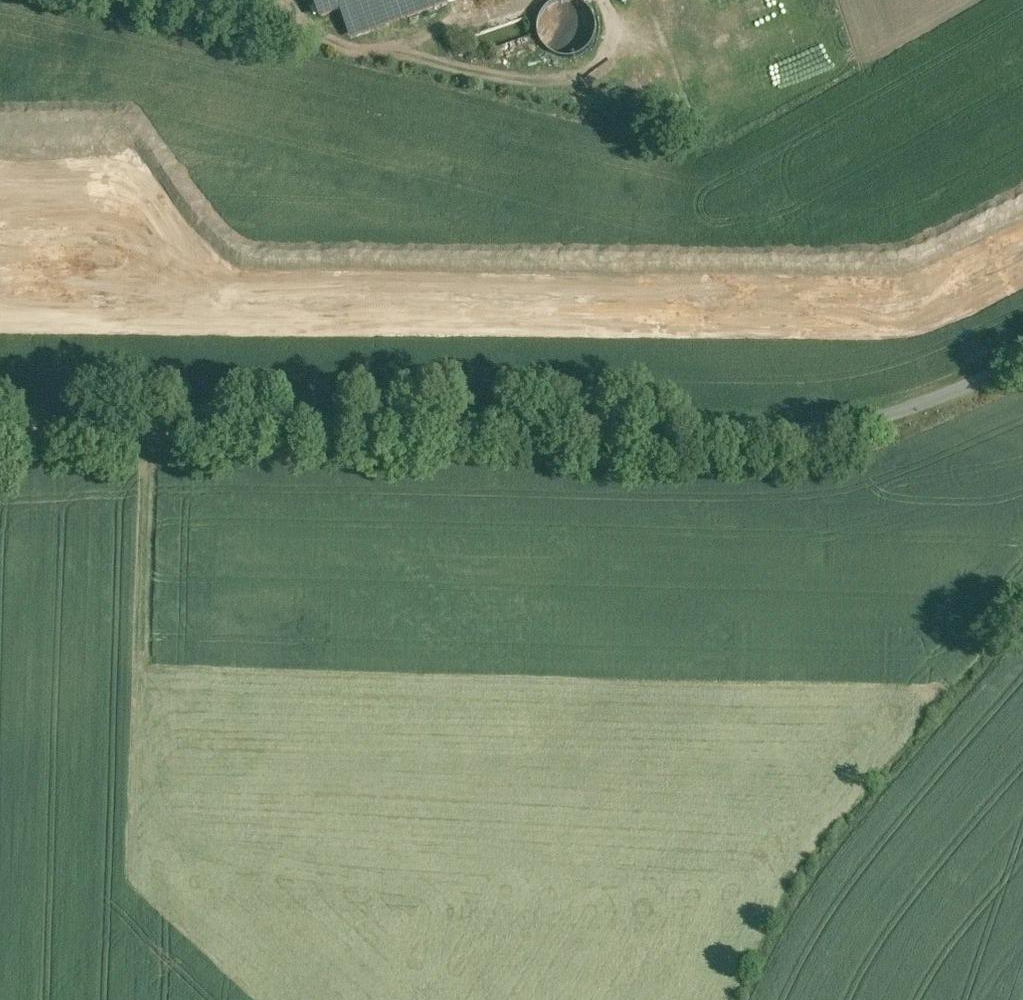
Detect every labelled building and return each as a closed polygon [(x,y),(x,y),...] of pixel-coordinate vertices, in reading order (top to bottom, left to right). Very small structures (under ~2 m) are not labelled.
[(541,2),(540,4),(539,8),(539,11),(539,14),(539,17),(539,19),(541,23),(543,29),(547,34),(549,36),(553,38),(556,40),(560,41),(566,42),(570,42),(574,42),(578,40),(581,39),(585,37),(588,35),(590,32),(593,28),(595,24),(596,20),(597,18),(597,16),(597,12),(597,7),(596,5),(595,2),(594,0),(542,0),(541,2)]
